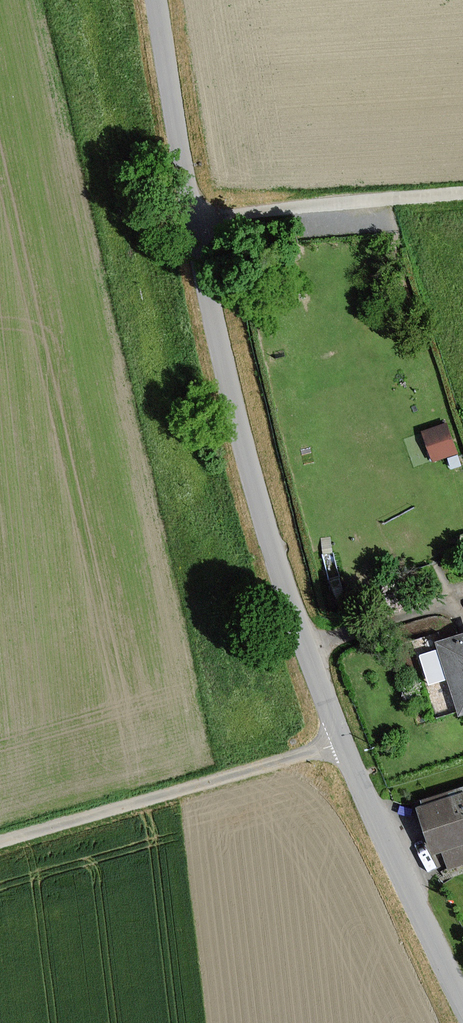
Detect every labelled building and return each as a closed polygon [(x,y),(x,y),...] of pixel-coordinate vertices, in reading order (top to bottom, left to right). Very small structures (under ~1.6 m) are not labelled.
[(423,425),(432,457),(459,450),(450,418),(423,425)] [(436,642),(457,715),(462,713),(462,635),(436,642)] [(416,809),(432,858),(444,854),(451,874),(462,870),(462,795),(416,809)]
